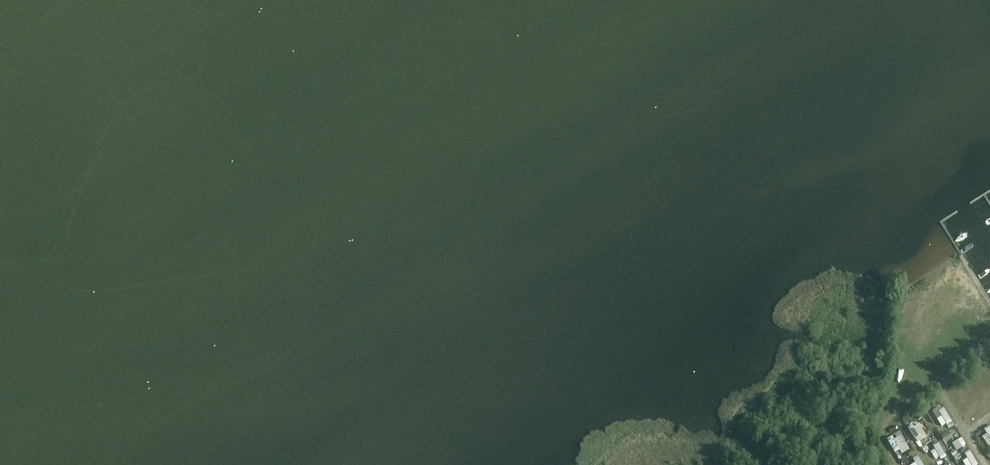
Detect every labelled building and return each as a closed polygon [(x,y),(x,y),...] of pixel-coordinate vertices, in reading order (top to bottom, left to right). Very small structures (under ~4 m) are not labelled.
[(947,424),(951,422),(943,409),(939,411),(947,424)] [(908,429),(915,439),(919,437),(913,426),(908,429)] [(962,448),(966,445),(959,434),(955,436),(962,448)] [(899,459),(903,456),(895,443),(891,446),(899,459)] [(924,444),(919,447),(928,461),(932,458),(924,444)] [(951,445),(947,447),(953,455),(957,453),(951,445)] [(972,464),(976,464),(977,464),(970,451),(965,454),(972,464)]
